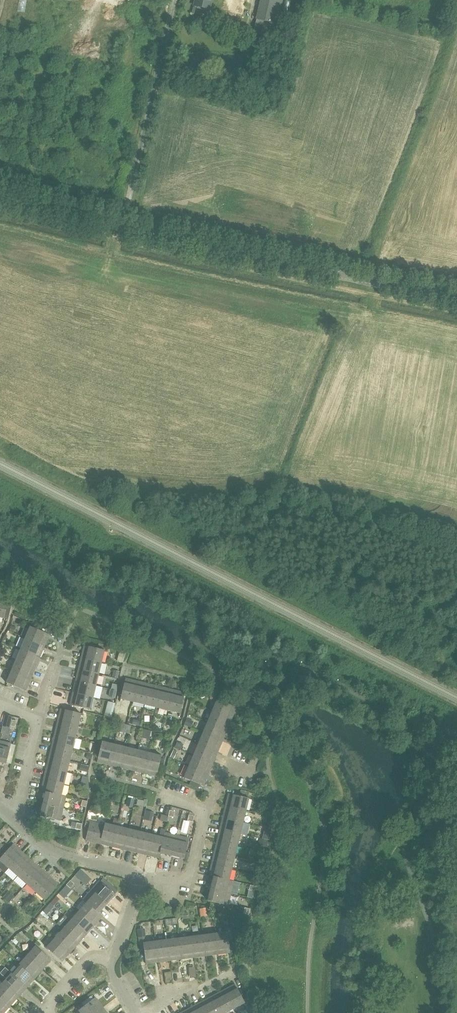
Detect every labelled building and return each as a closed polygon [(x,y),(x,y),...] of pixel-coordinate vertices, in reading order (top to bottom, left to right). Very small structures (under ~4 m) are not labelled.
[(213,0),(194,0),(193,6),(197,7),(197,8),(205,10),(206,9),(210,10),(213,0)] [(255,30),(273,34),(282,0),(261,0),(256,19),(258,19),(255,30)] [(4,618),(9,598),(0,596),(0,617),(4,618)] [(49,635),(34,628),(35,625),(27,622),(25,627),(29,628),(25,638),(45,646),(49,635)] [(45,646),(25,638),(20,649),(40,658),(45,646)] [(81,657),(101,662),(104,650),(84,645),(81,657)] [(40,658),(20,649),(16,660),(35,669),(40,658)] [(98,674),(101,662),(81,657),(78,669),(98,674)] [(35,669),(16,660),(11,672),(30,680),(35,669)] [(96,686),(98,674),(78,669),(75,681),(96,686)] [(30,680),(11,672),(6,683),(26,691),(30,680)] [(132,702),(137,681),(125,678),(120,699),(132,702)] [(93,698),(96,686),(75,681),(72,693),(93,698)] [(137,681),(132,702),(144,705),(149,684),(137,681)] [(149,684),(144,705),(156,707),(161,687),(149,684)] [(173,690),(161,687),(156,707),(168,710),(173,690)] [(173,690),(168,710),(180,713),(185,692),(173,690)] [(90,710),(93,698),(72,693),(70,705),(90,710)] [(212,710),(232,719),(237,707),(217,699),(212,710)] [(104,704),(102,715),(111,718),(114,706),(104,704)] [(57,721),(78,726),(81,714),(60,709),(57,721)] [(227,730),(232,719),(212,710),(207,721),(227,730)] [(10,726),(11,720),(12,717),(5,715),(2,727),(9,728),(10,726)] [(55,733),(75,737),(78,726),(57,721),(55,733)] [(222,741),(227,730),(207,721),(203,733),(222,741)] [(52,744),(72,749),(75,737),(55,733),(52,744)] [(217,752),(222,741),(203,733),(198,744),(217,752)] [(6,764),(11,743),(0,741),(0,763),(6,764)] [(98,757),(98,759),(97,762),(109,765),(114,744),(102,742),(101,744),(97,743),(94,756),(98,757)] [(49,756),(69,761),(72,749),(52,744),(49,756)] [(114,744),(109,765),(121,768),(126,747),(114,744)] [(198,744),(193,755),(213,763),(217,752),(198,744)] [(137,750),(126,747),(121,768),(133,770),(137,750)] [(137,750),(133,770),(145,773),(149,753),(137,750)] [(162,755),(149,753),(145,773),(157,776),(162,755)] [(208,774),(213,763),(193,755),(189,766),(208,774)] [(46,768),(66,773),(69,761),(49,756),(46,768)] [(203,785),(208,774),(189,766),(184,777),(203,785)] [(43,780),(64,785),(66,773),(46,768),(43,780)] [(45,793),(61,796),(64,785),(43,780),(40,791),(45,793)] [(43,804),(63,809),(66,797),(61,796),(45,793),(43,804)] [(225,805),(246,810),(249,798),(228,793),(225,805)] [(63,809),(43,804),(40,816),(60,821),(63,809)] [(246,810),(225,805),(222,817),(243,822),(246,810)] [(243,822),(222,817),(220,829),(240,833),(243,822)] [(97,843),(102,824),(90,821),(85,840),(97,843)] [(104,825),(102,824),(97,843),(109,846),(114,825),(113,825),(105,823),(104,825)] [(126,828),(118,826),(114,825),(109,846),(121,849),(126,828)] [(126,828),(121,849),(133,851),(138,831),(126,828)] [(240,833),(220,829),(217,840),(237,845),(240,833)] [(150,834),(148,833),(138,831),(133,851),(145,854),(150,834)] [(163,837),(161,837),(157,857),(159,858),(161,853),(170,855),(175,835),(165,832),(164,832),(163,837)] [(159,836),(152,835),(150,834),(145,854),(157,857),(161,837),(159,836)] [(178,836),(175,835),(170,855),(183,858),(188,838),(178,836)] [(267,840),(259,839),(258,846),(266,847),(267,840)] [(237,845),(217,840),(214,852),(234,857),(237,845)] [(22,852),(13,844),(0,859),(0,861),(8,868),(22,852)] [(22,852),(8,868),(17,876),(31,860),(22,852)] [(234,857),(214,852),(211,864),(232,868),(234,857)] [(31,860),(17,876),(26,884),(40,869),(31,860)] [(232,868),(211,864),(208,875),(213,876),(229,880),(232,868)] [(35,892),(49,877),(40,869),(26,884),(35,892)] [(229,880),(213,876),(211,888),(219,890),(231,893),(234,881),(229,880)] [(49,877),(35,892),(45,901),(58,885),(49,877)] [(100,881),(92,889),(108,903),(115,895),(110,890),(100,881)] [(219,890),(211,888),(208,900),(228,905),(231,893),(219,890)] [(108,903),(92,889),(84,898),(88,902),(100,912),(108,903)] [(3,897),(9,903),(15,896),(9,891),(3,897)] [(88,902),(80,911),(95,925),(103,916),(100,912),(88,902)] [(95,925),(80,911),(71,920),(87,934),(95,925)] [(71,920),(63,929),(79,943),(87,934),(71,920)] [(63,929),(55,939),(70,952),(79,943),(63,929)] [(227,932),(226,932),(215,933),(218,954),(230,952),(228,940),(227,932)] [(203,935),(206,956),(218,954),(215,933),(203,935)] [(191,937),(194,957),(206,956),(203,935),(191,937)] [(138,938),(140,951),(144,951),(146,964),(158,962),(155,941),(145,943),(144,937),(138,938)] [(179,938),(182,959),(194,957),(191,937),(179,938)] [(167,940),(170,960),(182,959),(179,938),(167,940)] [(70,952),(55,939),(47,948),(62,962),(70,952)] [(167,940),(155,941),(158,962),(170,960),(167,940)] [(28,955),(43,969),(51,960),(36,946),(28,955)] [(28,955),(20,964),(35,978),(43,969),(28,955)] [(27,987),(35,978),(20,964),(12,973),(27,987)] [(7,979),(3,982),(19,996),(27,987),(12,973),(5,967),(0,973),(7,979)] [(3,982),(0,986),(0,995),(11,1005),(19,996),(3,982)] [(236,986),(235,984),(224,990),(234,1008),(243,1003),(248,1012),(255,1012),(247,997),(248,997),(246,993),(241,995),(236,986)] [(213,995),(223,1012),(225,1012),(234,1008),(224,990),(213,995)] [(1,1012),(4,1012),(11,1005),(0,995),(0,1012),(1,1012)] [(213,995),(203,1001),(209,1012),(223,1012),(213,995)] [(103,1007),(95,997),(79,1010),(81,1012),(95,1012),(103,1007)] [(203,1001),(192,1007),(195,1012),(209,1012),(203,1001)]
